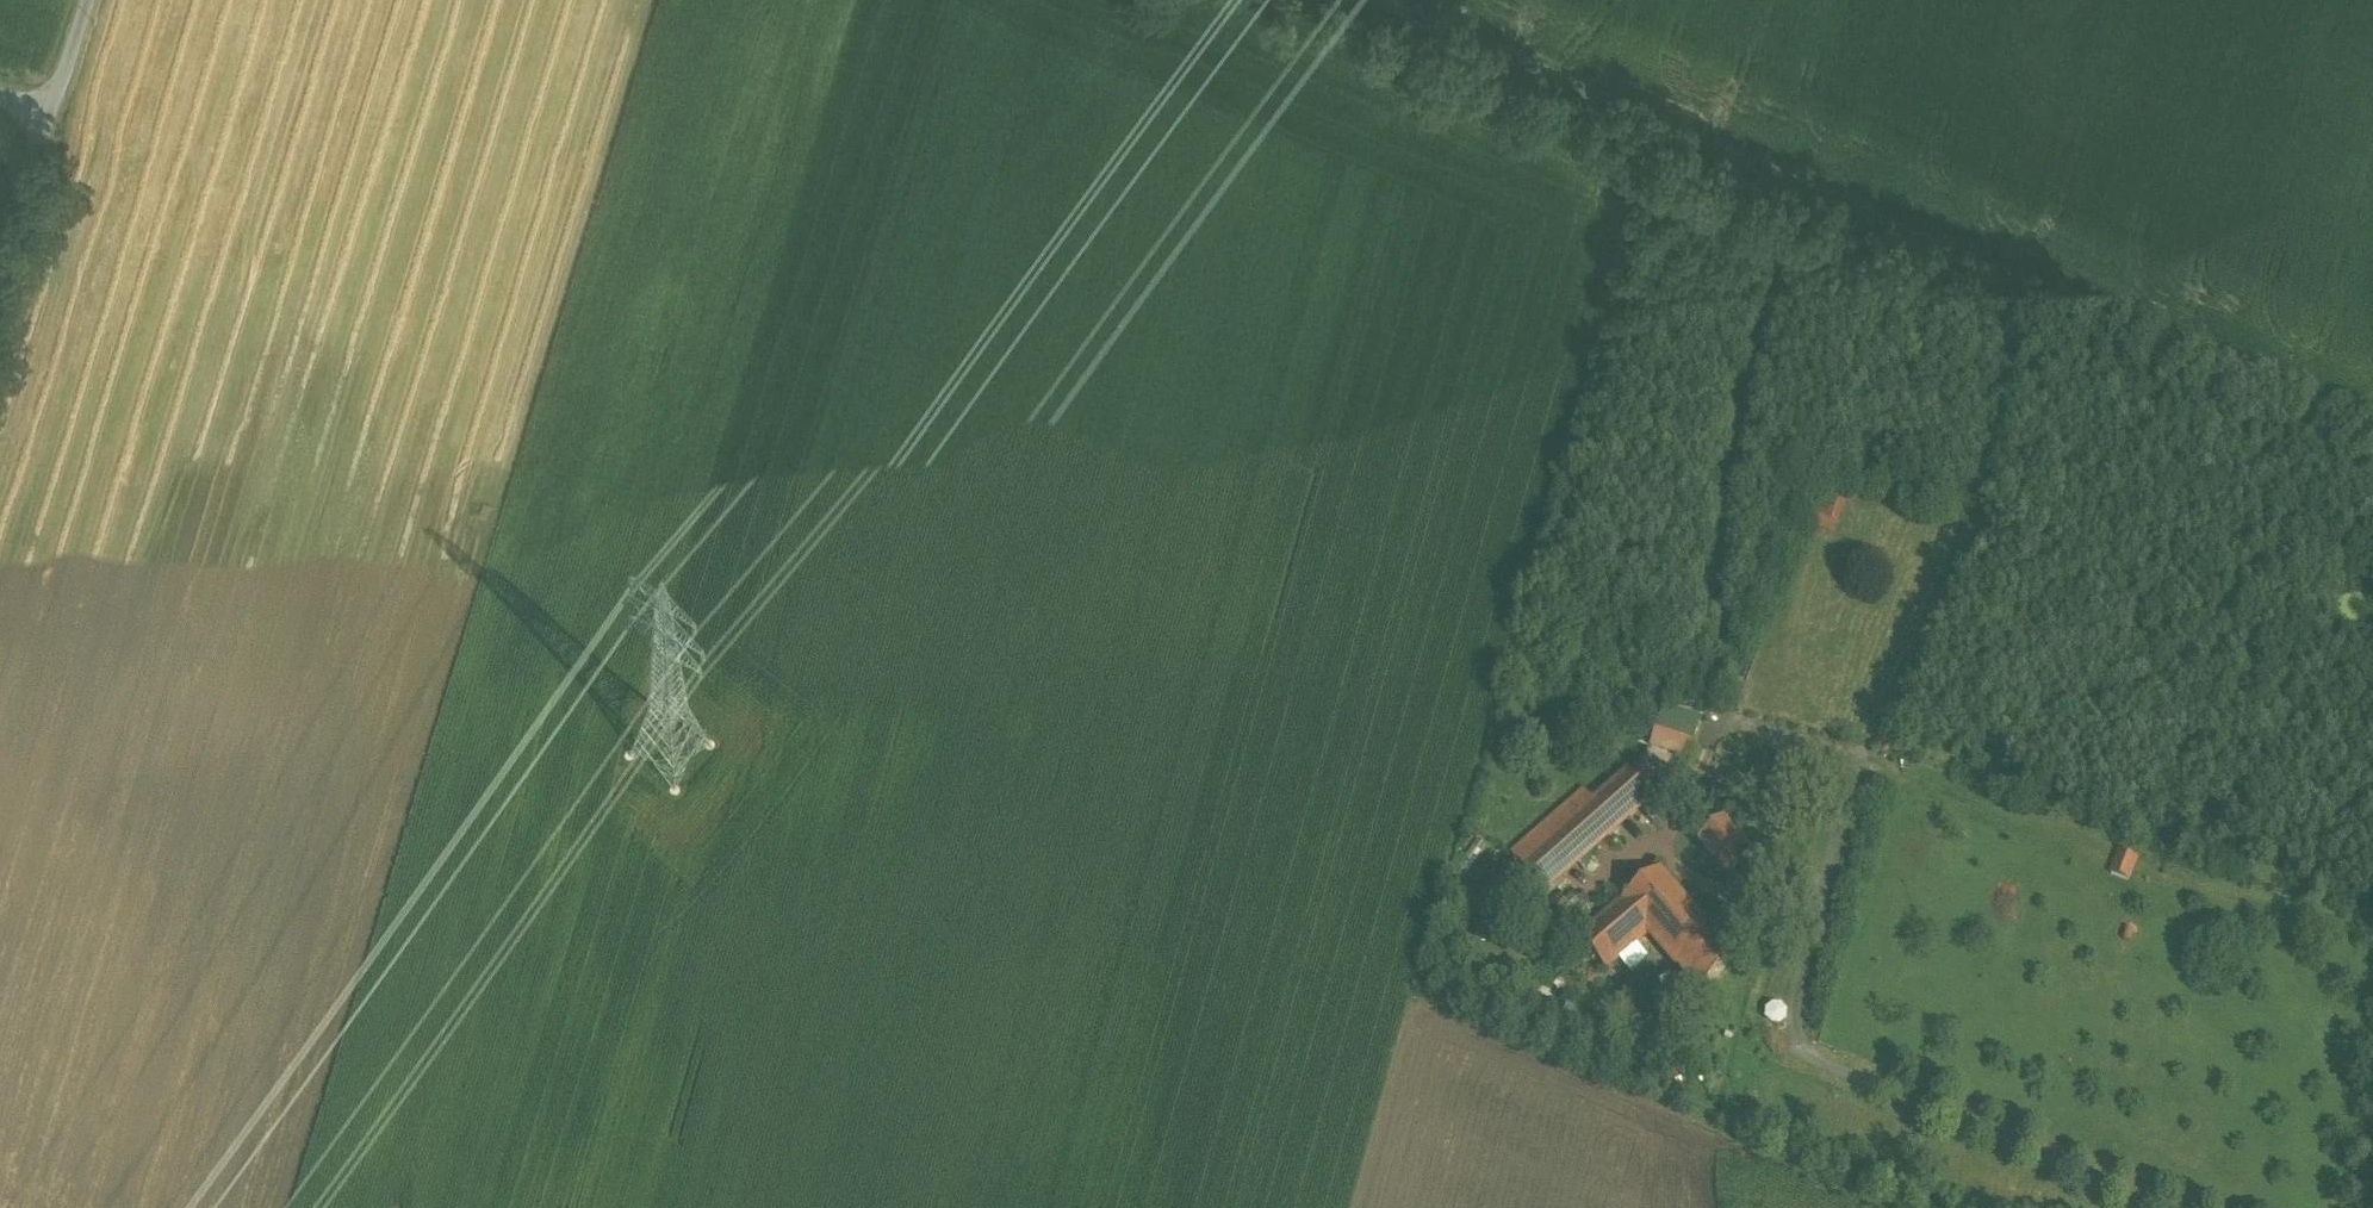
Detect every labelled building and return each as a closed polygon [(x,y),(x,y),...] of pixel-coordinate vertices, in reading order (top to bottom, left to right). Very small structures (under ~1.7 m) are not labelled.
[(1584,794),(1511,858),(1544,895),(1651,800),(1629,774),(1594,805),(1584,794)] [(1753,856),(1722,819),(1698,840),(1729,876),(1753,856)] [(2120,852),(2111,875),(2134,884),(2143,860),(2120,852)] [(1544,895),(1511,858),(1498,870),(1529,907),(1544,895)] [(1704,927),(1658,874),(1621,904),(1622,905),(1578,942),(1605,973),(1649,936),(1668,958),(1704,927)] [(1735,963),(1704,927),(1668,958),(1699,994),(1735,963)]
